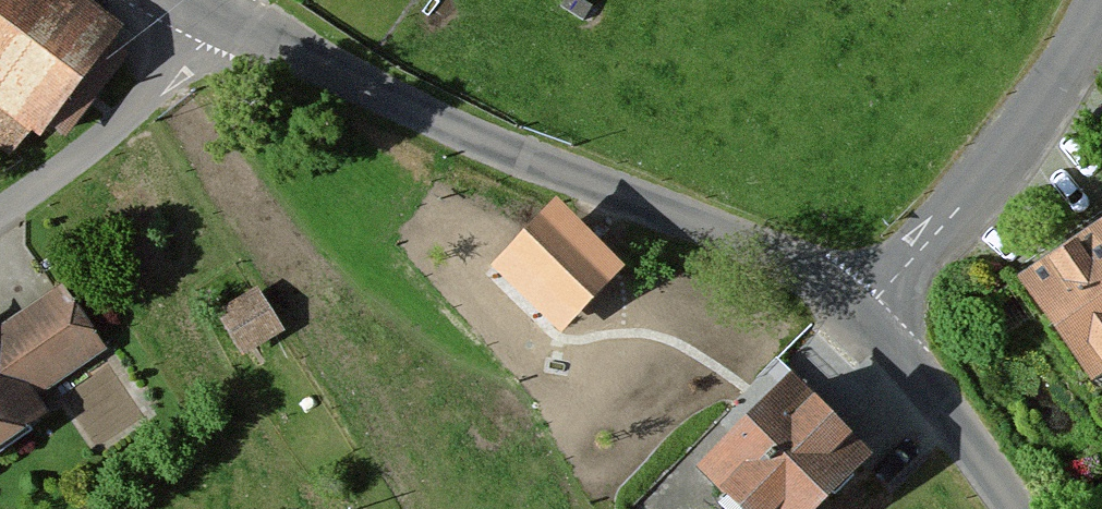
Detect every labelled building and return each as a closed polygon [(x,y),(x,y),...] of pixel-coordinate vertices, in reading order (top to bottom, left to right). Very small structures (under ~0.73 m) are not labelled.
[(118,0),(0,0),(0,95),(50,129),(132,9),(118,0)] [(498,294),(533,335),(617,263),(564,201),(498,258),(516,279),(498,294)] [(1025,265),(1099,368),(1101,366),(1101,211),(1025,265)] [(109,344),(65,276),(0,317),(0,450),(55,415),(38,390),(109,344)] [(221,306),(245,345),(280,324),(255,285),(221,306)] [(769,508),(816,508),(887,438),(801,354),(707,449),(769,508)]
